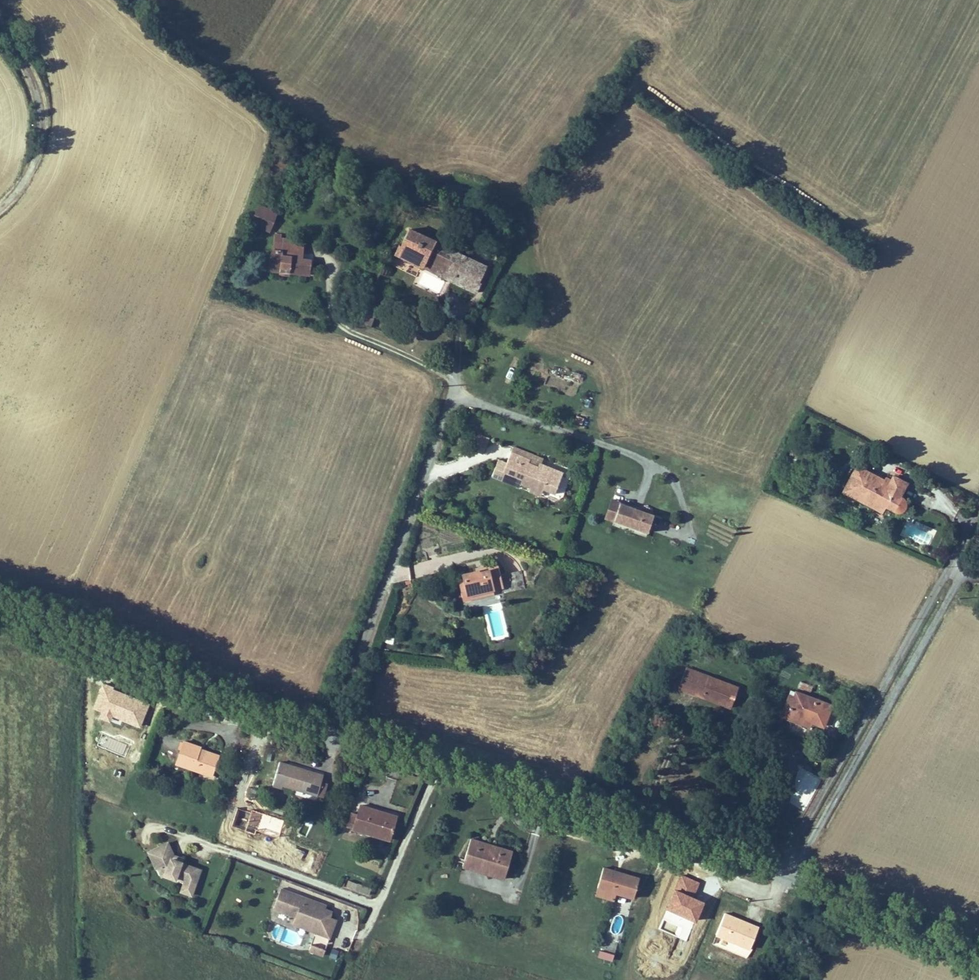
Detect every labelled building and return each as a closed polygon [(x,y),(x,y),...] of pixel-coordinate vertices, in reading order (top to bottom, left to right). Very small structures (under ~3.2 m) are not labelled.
[(270,234),(278,213),(258,205),(250,226),(270,234)] [(475,262),(410,233),(404,248),(399,246),(394,256),(424,270),(429,259),(461,275),(457,285),(464,289),(475,262)] [(282,236),(275,235),(273,252),(269,252),(267,273),(282,275),(283,269),(291,270),(290,275),(311,277),(313,261),(300,259),(300,255),(305,255),(306,246),(281,244),(282,238),(282,236)] [(306,240),(282,238),(281,244),(306,246),(306,240)] [(461,275),(429,259),(424,270),(457,285),(461,275)] [(488,268),(475,262),(464,289),(480,296),(485,285),(482,284),(488,268)] [(283,269),(282,275),(282,278),(290,279),(290,275),(291,270),(283,269)] [(389,276),(382,272),(379,279),(387,282),(389,276)] [(376,313),(366,309),(361,324),(371,327),(376,313)] [(575,416),(574,423),(582,425),(584,418),(575,416)] [(484,451),(489,438),(477,434),(472,447),(484,451)] [(497,462),(491,477),(518,488),(519,484),(529,488),(530,485),(542,490),(554,494),(562,473),(539,464),(538,467),(536,471),(529,469),(531,464),(528,463),(529,460),(510,452),(506,463),(505,466),(497,462)] [(859,469),(855,467),(848,481),(852,484),(859,469)] [(842,494),(849,498),(851,494),(875,506),(877,503),(884,506),(886,507),(888,510),(892,512),(895,513),(898,512),(901,509),(902,506),(902,502),(900,500),(899,498),(906,484),(893,477),(891,481),(886,478),(885,482),(859,469),(852,484),(848,481),(842,494)] [(540,496),(542,490),(530,485),(529,488),(528,492),(540,496)] [(851,494),(849,498),(880,514),(884,506),(877,503),(875,506),(851,494)] [(648,537),(655,516),(611,501),(603,521),(648,537)] [(424,542),(427,550),(436,546),(433,538),(424,542)] [(412,573),(431,571),(429,560),(410,563),(412,573)] [(476,571),(461,575),(463,580),(467,595),(501,586),(504,593),(524,588),(519,571),(499,577),(495,565),(487,568),(489,572),(477,575),(476,571)] [(467,595),(463,580),(457,582),(462,601),(478,597),(481,607),(505,601),(504,593),(501,586),(467,595)] [(695,636),(690,632),(683,645),(688,648),(695,636)] [(737,689),(686,670),(679,688),(731,707),(737,689)] [(798,694),(789,691),(772,743),(803,754),(805,747),(782,739),(798,694)] [(832,706),(798,694),(782,739),(805,747),(817,751),(832,706)] [(201,748),(184,743),(177,764),(212,776),(219,757),(200,751),(201,748)] [(326,778),(280,764),(274,786),(285,790),(286,787),(320,797),(326,778)] [(257,792),(250,789),(246,798),(253,801),(257,792)] [(396,818),(360,807),(358,816),(352,814),(348,828),(353,829),(389,840),(396,818)] [(307,818),(299,831),(304,834),(313,822),(307,818)] [(171,839),(153,848),(161,865),(167,862),(168,865),(167,867),(166,870),(176,875),(176,874),(185,879),(187,876),(196,881),(202,870),(184,860),(185,859),(176,854),(178,851),(171,839)] [(511,854),(468,840),(461,863),(493,874),(492,877),(503,881),(511,854)] [(377,868),(380,860),(357,853),(355,862),(377,868)] [(460,867),(492,877),(493,874),(461,863),(460,867)] [(638,878),(602,868),(593,898),(613,904),(615,897),(632,902),(638,878)] [(187,876),(185,879),(194,884),(196,881),(187,876)] [(354,882),(352,887),(365,891),(366,886),(354,882)] [(312,931),(331,938),(338,920),(331,918),(333,912),(326,909),(327,906),(315,901),(314,903),(309,901),(310,899),(282,889),(275,909),(293,916),(293,914),(315,922),(312,931)] [(324,958),(326,952),(311,947),(309,952),(324,958)] [(329,956),(336,958),(338,949),(331,947),(329,956)] [(612,960),(614,952),(599,948),(597,957),(612,960)]
